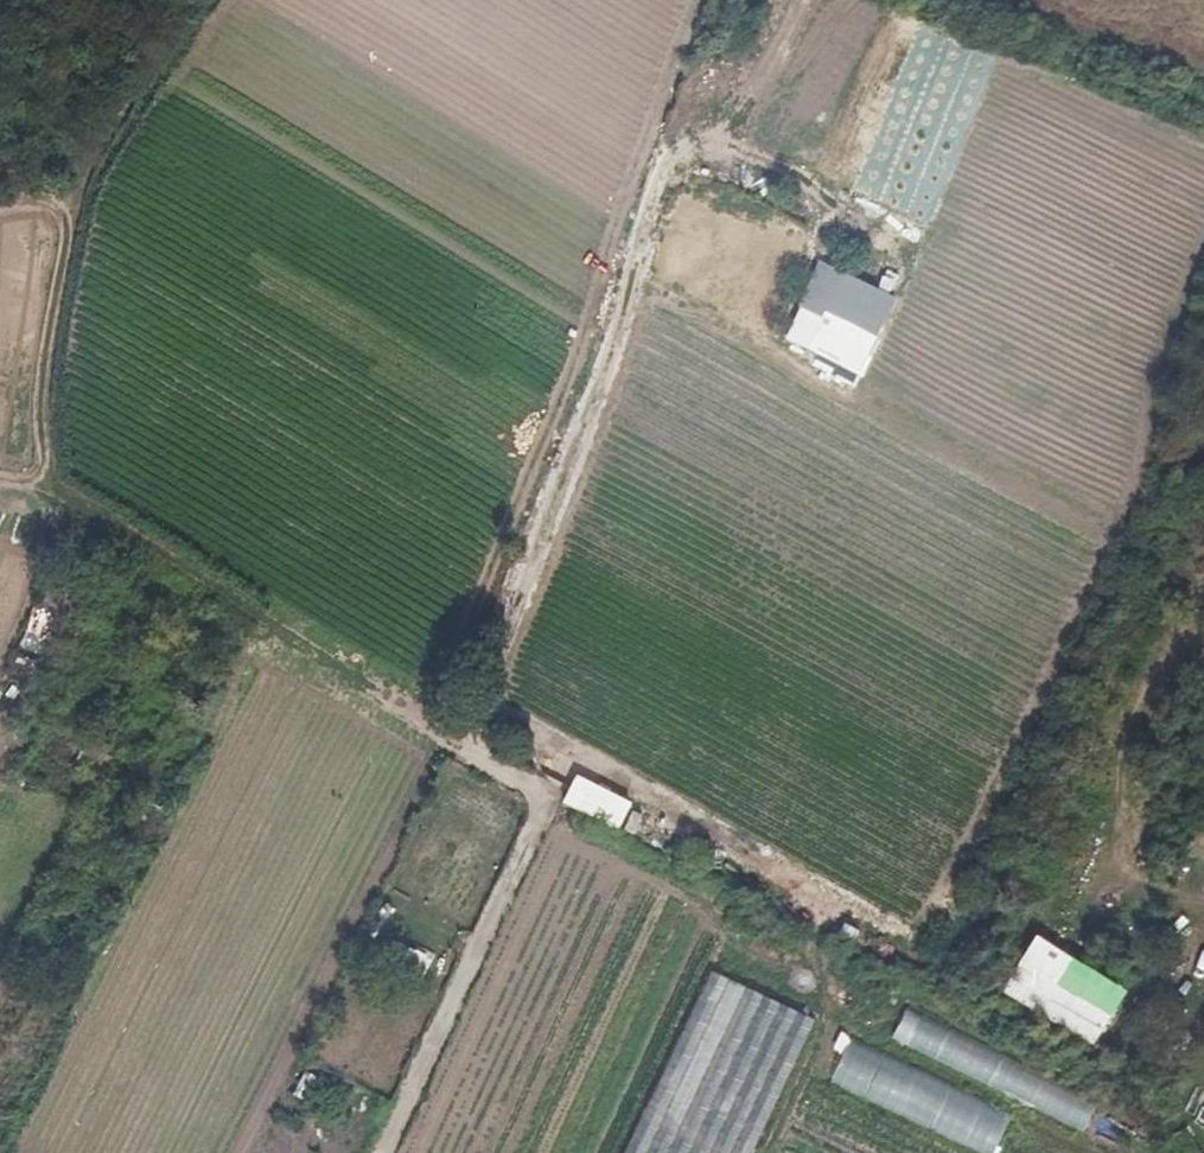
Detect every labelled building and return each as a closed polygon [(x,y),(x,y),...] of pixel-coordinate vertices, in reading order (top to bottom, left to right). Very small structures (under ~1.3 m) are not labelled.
[(816,354),(838,291),(806,279),(784,342),(816,354)] [(617,833),(631,804),(573,776),(559,805),(617,833)] [(1030,938),(1001,989),(1095,1042),(1124,992),(1030,938)] [(420,977),(427,958),(407,950),(399,969),(420,977)] [(889,1043),(1086,1127),(1099,1097),(902,1012),(889,1043)] [(828,1087),(993,1151),(1010,1109),(844,1044),(828,1087)]
